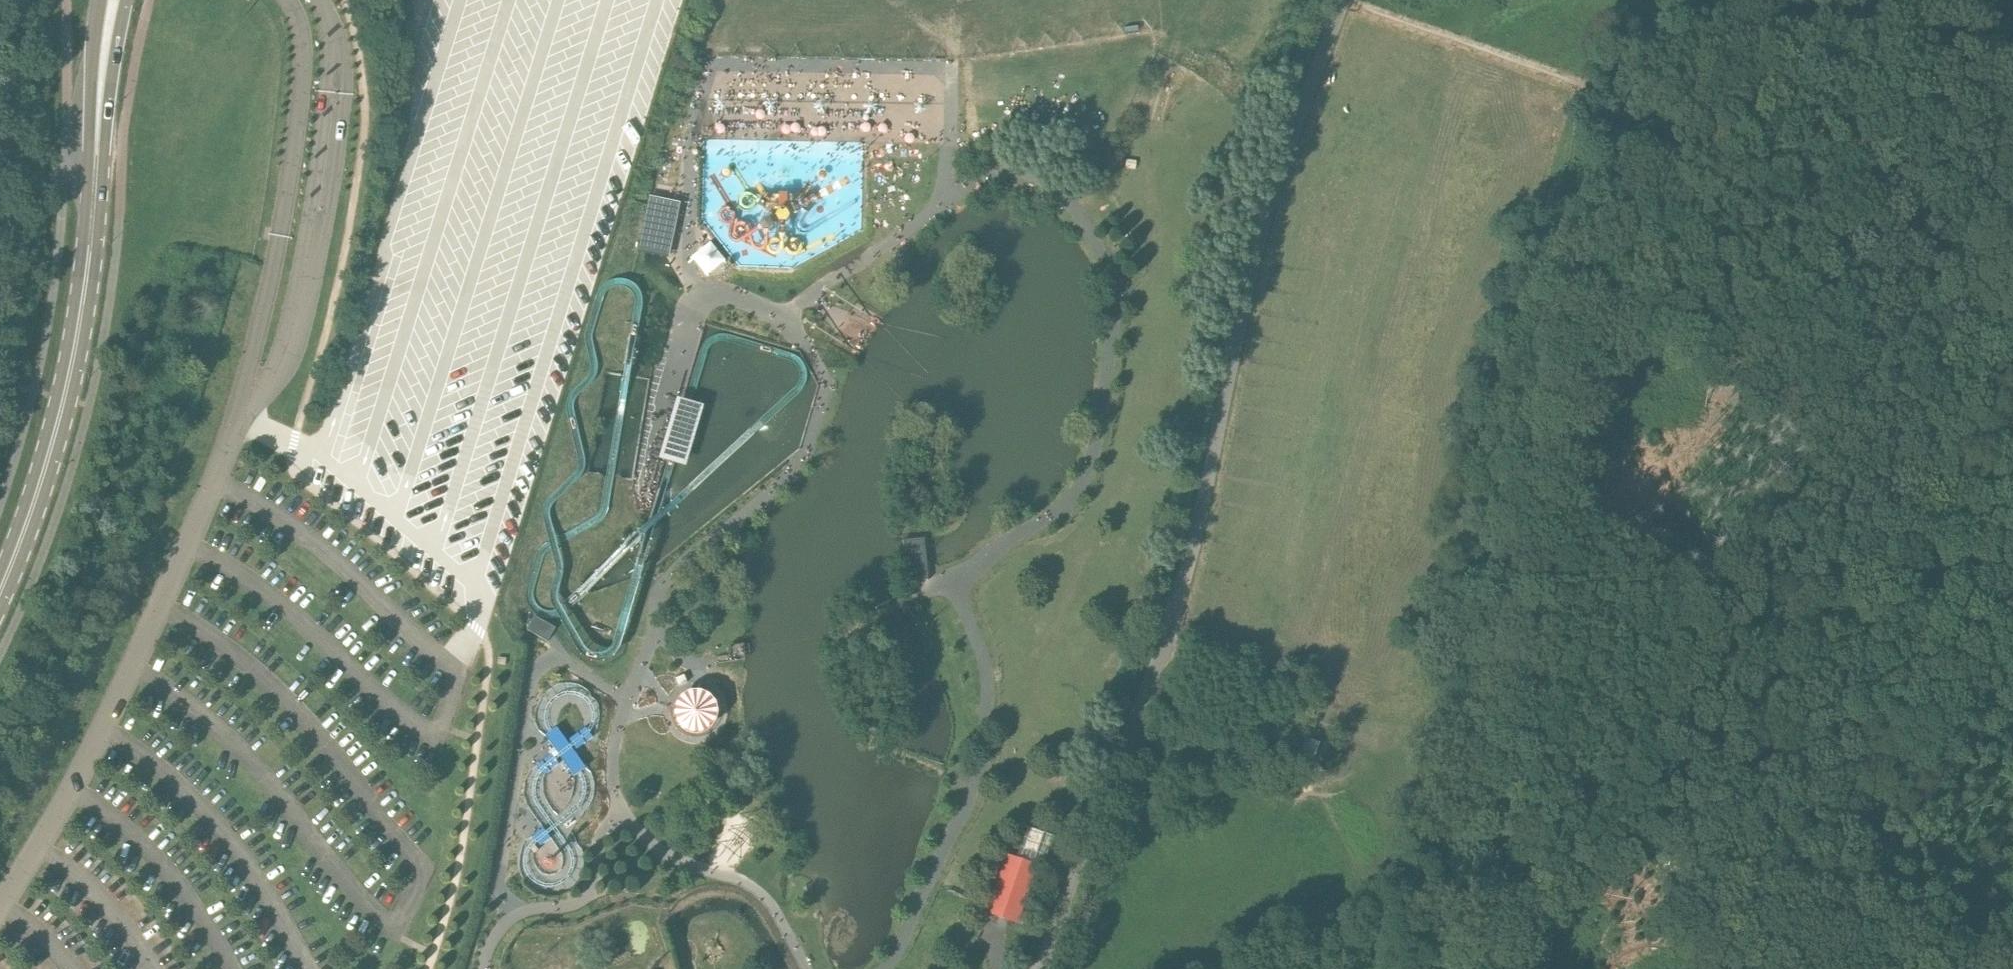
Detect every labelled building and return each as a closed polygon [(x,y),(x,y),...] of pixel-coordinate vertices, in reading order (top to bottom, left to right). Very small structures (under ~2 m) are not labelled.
[(639,248),(669,253),(679,197),(648,192),(639,248)] [(685,398),(680,396),(662,459),(669,461),(690,467),(708,404),(685,398)] [(922,535),(903,537),(907,579),(926,577),(922,535)] [(535,615),(527,629),(548,641),(556,627),(535,615)] [(555,723),(545,731),(573,771),(585,762),(555,723)] [(1018,923),(1038,865),(1016,857),(1007,854),(987,913),(1018,923)]
